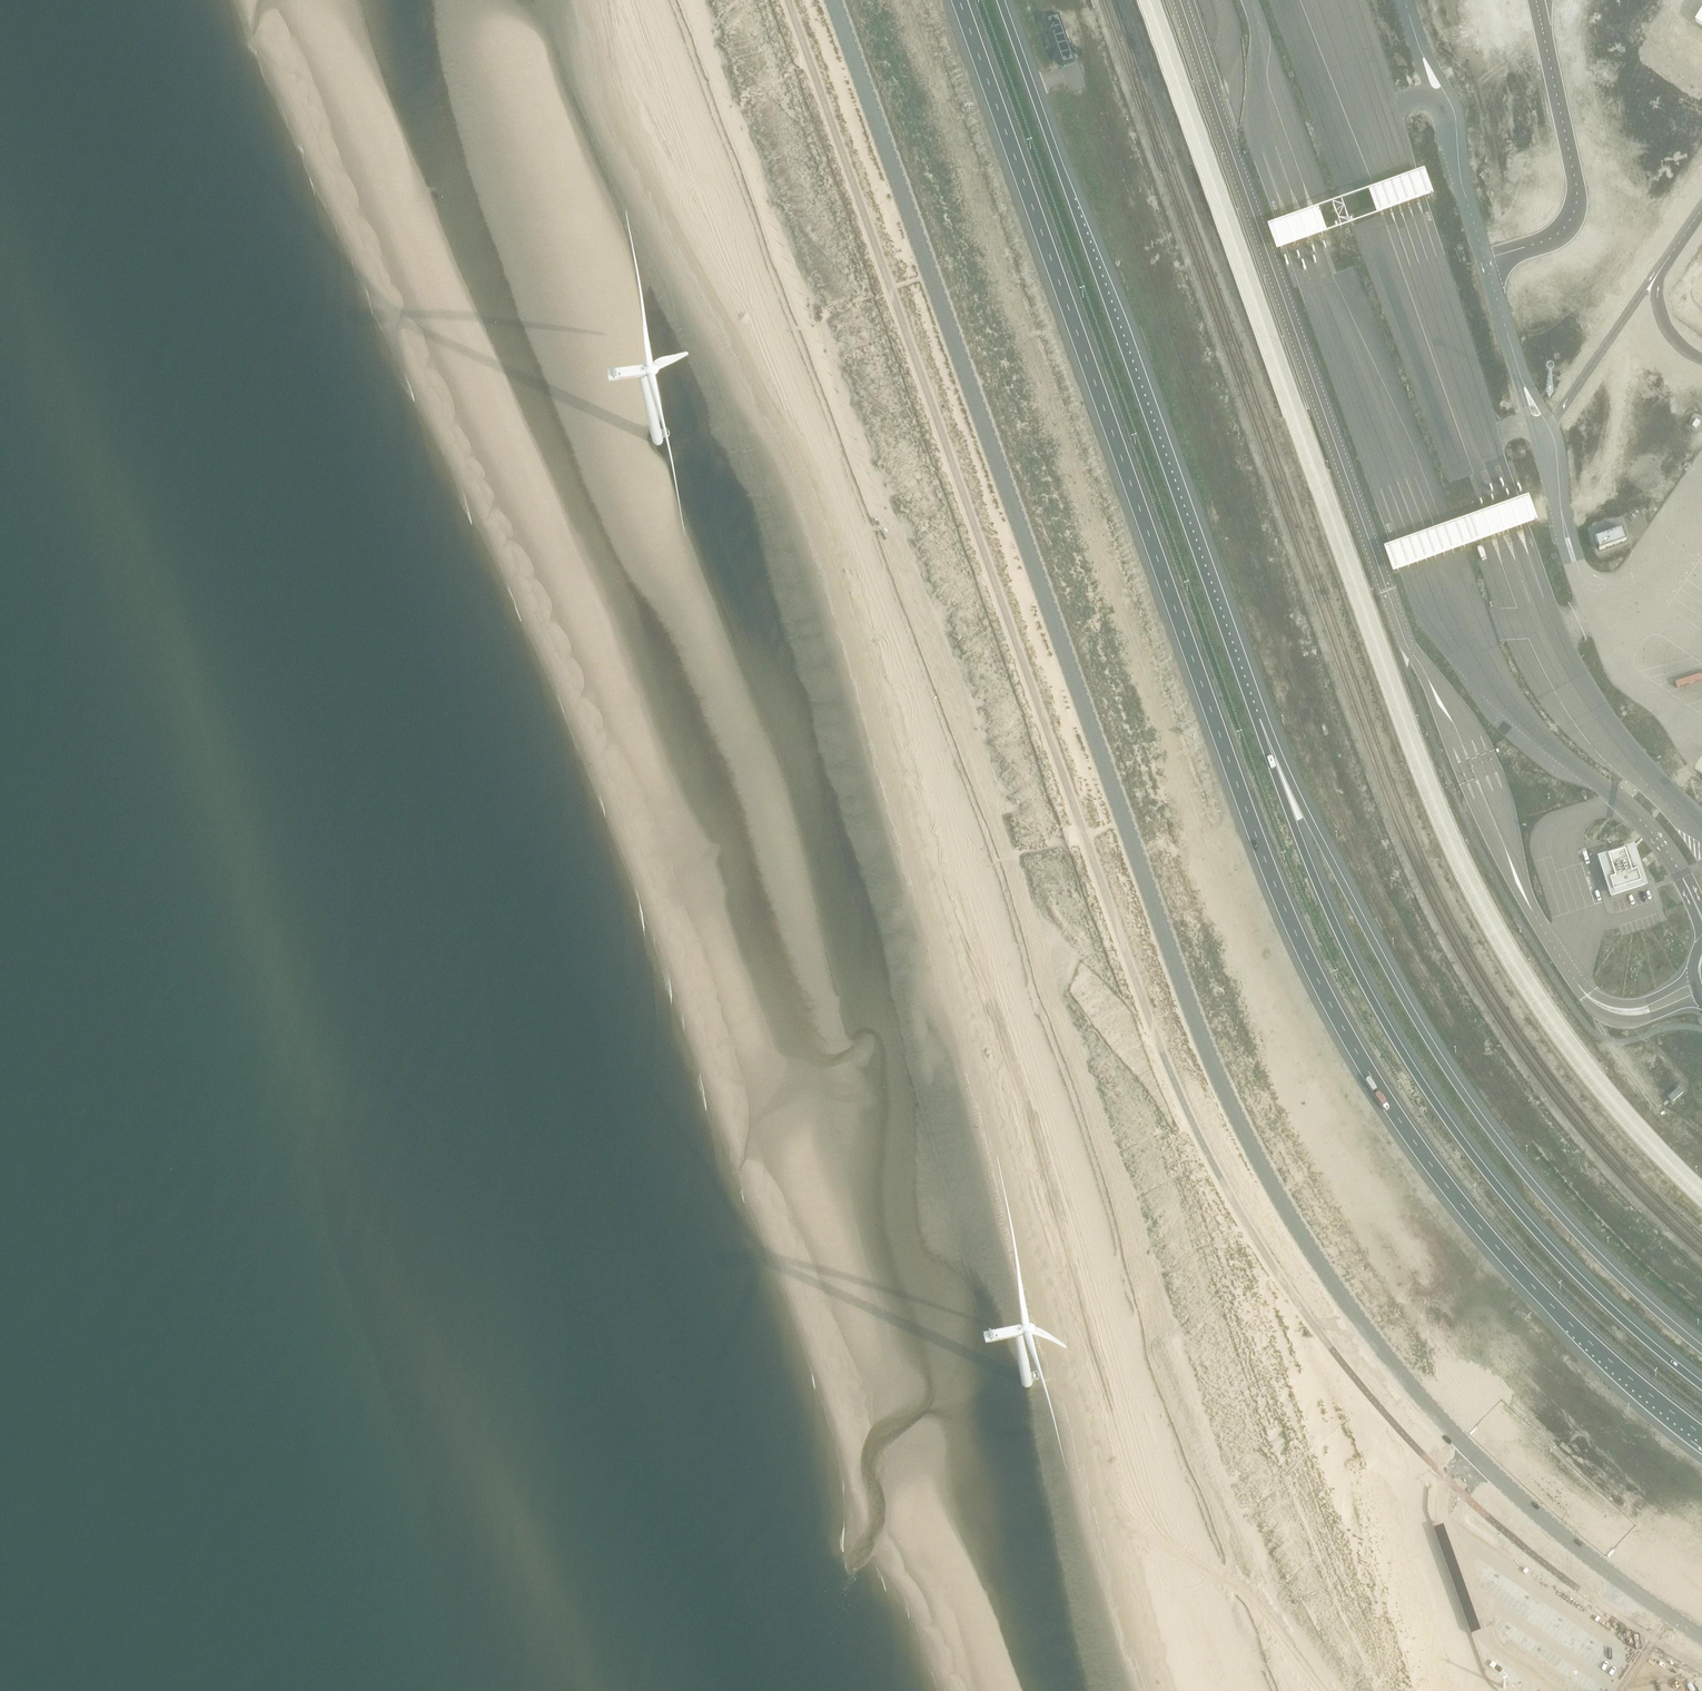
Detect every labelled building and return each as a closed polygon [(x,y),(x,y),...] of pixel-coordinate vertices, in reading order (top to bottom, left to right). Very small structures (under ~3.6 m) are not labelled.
[(1427,172),(1270,227),(1278,253),(1435,198),(1427,172)] [(640,439),(640,440),(640,441),(640,442),(640,443),(640,444),(641,445),(641,446),(641,447),(642,448),(642,449),(642,450),(643,450),(643,451),(644,452),(645,453),(645,454),(646,454),(646,455),(647,455),(647,456),(648,456),(649,457),(650,457),(651,458),(652,458),(653,459),(654,459),(655,459),(656,459),(657,460),(658,460),(659,460),(660,460),(661,460),(662,459),(663,459),(664,459),(665,459),(666,459),(666,458),(667,458),(668,457),(669,457),(670,456),(671,456),(671,455),(672,455),(672,454),(673,454),(673,453),(674,453),(674,452),(675,451),(675,450),(676,450),(676,449),(676,448),(677,448),(677,447),(677,446),(677,445),(678,445),(678,444),(678,443),(678,442),(678,441),(678,440),(678,439),(678,438),(678,437),(677,436),(677,435),(677,434),(676,433),(676,432),(675,431),(675,430),(674,430),(674,429),(673,428),(672,427),(671,426),(670,425),(669,425),(668,424),(667,424),(667,423),(666,423),(665,423),(664,423),(664,422),(663,422),(662,422),(661,422),(660,422),(659,422),(658,422),(657,422),(656,422),(655,422),(654,422),(654,423),(653,423),(652,423),(651,423),(651,424),(650,424),(649,425),(648,425),(647,426),(646,427),(645,428),(645,429),(644,429),(644,430),(643,430),(643,431),(642,432),(642,433),(642,434),(641,434),(641,435),(641,436),(641,437),(640,437),(640,438),(640,439)] [(1419,539),(1385,551),(1393,577),(1429,565),(1538,525),(1530,500),(1419,539)] [(1627,541),(1622,528),(1595,538),(1599,550),(1627,541)] [(1654,747),(1646,738),(1642,742),(1650,751),(1654,747)] [(1641,883),(1637,871),(1632,872),(1625,850),(1608,856),(1615,878),(1612,879),(1610,880),(1614,892),(1641,883)] [(1673,1102),(1683,1093),(1678,1088),(1668,1097),(1673,1102)]
